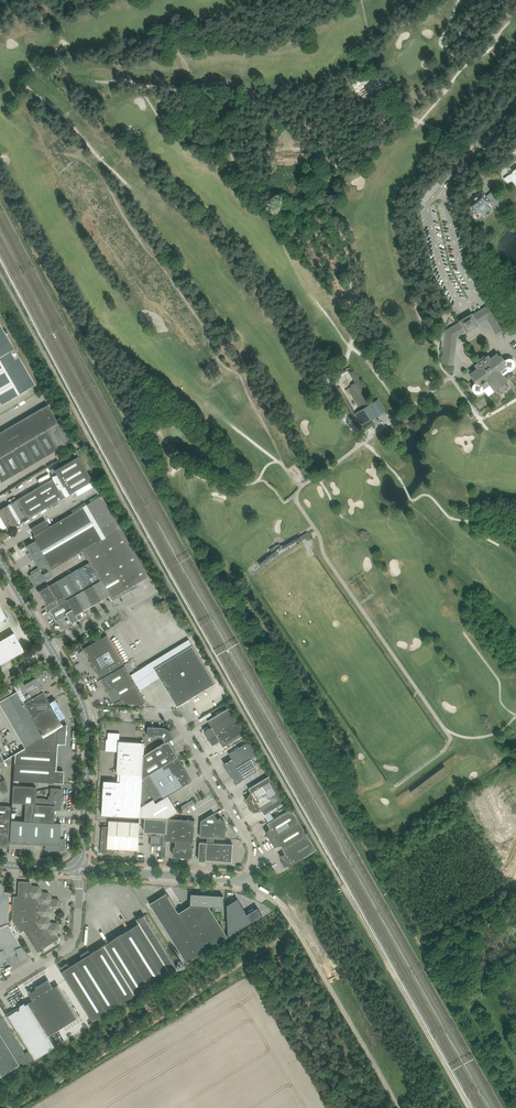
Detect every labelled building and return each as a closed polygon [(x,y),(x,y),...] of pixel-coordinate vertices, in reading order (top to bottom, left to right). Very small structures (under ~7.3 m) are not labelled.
[(370,78),(358,88),(364,95),(378,83),(375,79),(373,82),(370,78)] [(475,199),(469,205),(477,214),(490,202),(501,215),(505,219),(510,213),(509,209),(493,191),(488,195),(488,196),(486,198),(482,193),(477,197),(478,197),(475,200),(475,199)] [(460,321),(461,322),(446,330),(443,363),(452,364),(456,336),(465,330),(467,333),(479,326),(477,323),(488,317),(497,333),(505,328),(491,304),(473,315),(472,314),(460,321)] [(33,386),(35,385),(13,347),(0,324),(0,405),(33,386)] [(480,393),(481,392),(484,390),(488,395),(495,391),(497,393),(499,394),(502,394),(505,393),(507,391),(509,389),(509,386),(509,383),(508,381),(514,376),(510,371),(513,369),(514,367),(515,365),(515,363),(514,361),(512,359),(510,359),(508,359),(507,359),(506,360),(505,361),(501,356),(499,357),(497,354),(491,358),(488,355),(485,358),(484,356),(477,361),(479,363),(475,365),(478,368),(471,373),(474,376),(472,377),(476,383),(475,384),(474,384),(474,385),(473,387),(473,389),(474,391),(475,393),(477,394),(480,393)] [(352,386),(348,388),(361,409),(364,407),(365,408),(373,403),(372,401),(371,399),(354,370),(352,371),(349,373),(355,383),(351,385),(352,386)] [(365,408),(354,414),(361,426),(372,419),(377,417),(385,411),(378,400),(373,403),(365,408)] [(59,423),(48,404),(0,432),(0,458),(59,423)] [(70,442),(59,423),(0,458),(0,481),(1,482),(70,442)] [(53,476),(52,477),(53,478),(64,497),(69,494),(92,481),(78,456),(54,470),(56,474),(53,476)] [(6,527),(5,528),(5,529),(6,531),(11,528),(28,518),(64,497),(53,478),(29,492),(17,499),(3,507),(0,509),(0,517),(6,527)] [(49,526),(34,535),(33,536),(35,540),(52,569),(82,551),(121,528),(101,495),(80,508),(49,526)] [(30,528),(34,535),(49,526),(45,519),(30,528)] [(89,562),(100,581),(109,596),(112,601),(137,586),(136,584),(149,576),(146,572),(121,528),(82,551),(89,562)] [(308,533),(300,537),(302,541),(305,539),(311,539),(308,533)] [(35,586),(52,576),(49,570),(52,569),(35,540),(26,546),(30,553),(32,556),(28,558),(31,562),(33,560),(37,566),(38,568),(30,572),(31,574),(29,575),(32,580),(35,586)] [(279,544),(270,549),(273,553),(277,550),(281,547),(279,544)] [(89,562),(78,569),(89,587),(92,585),(100,581),(89,562)] [(77,593),(84,590),(89,587),(78,569),(67,575),(77,593)] [(67,575),(55,582),(64,596),(66,600),(75,595),(77,593),(67,575)] [(100,581),(92,585),(100,600),(109,596),(100,581)] [(46,605),(56,599),(57,600),(64,596),(55,582),(49,586),(48,585),(38,591),(46,605)] [(92,585),(89,587),(84,590),(93,605),(100,600),(92,585)] [(84,590),(77,593),(75,595),(84,610),(93,605),(84,590)] [(66,600),(73,611),(78,620),(78,619),(82,617),(79,613),(84,610),(75,595),(66,600)] [(46,605),(49,610),(66,600),(64,596),(57,600),(56,599),(46,605)] [(66,600),(49,610),(56,621),(67,615),(73,611),(66,600)] [(159,603),(164,610),(169,607),(165,600),(159,603)] [(73,611),(67,615),(72,623),(78,620),(73,611)] [(0,640),(0,664),(18,654),(24,651),(23,649),(23,650),(14,633),(0,640)] [(90,661),(114,647),(107,635),(83,649),(90,661)] [(216,683),(192,645),(154,668),(177,706),(216,683)] [(97,673),(121,660),(114,647),(90,661),(97,673)] [(121,660),(97,673),(114,703),(121,699),(138,689),(121,660)] [(36,677),(24,684),(32,698),(36,695),(33,690),(41,685),(36,677)] [(121,699),(114,703),(115,703),(123,704),(123,703),(124,704),(124,703),(141,704),(145,702),(138,689),(121,699)] [(12,694),(9,690),(0,695),(0,701),(12,694)] [(5,714),(23,703),(16,692),(12,694),(0,701),(0,705),(5,714)] [(49,702),(43,692),(36,695),(32,698),(24,703),(32,717),(51,706),(49,703),(49,702)] [(51,706),(32,717),(42,734),(61,723),(60,720),(65,717),(55,699),(49,702),(49,703),(51,706)] [(30,714),(23,703),(5,714),(12,725),(30,714)] [(207,721),(211,727),(215,734),(238,720),(230,707),(229,708),(207,721)] [(12,725),(18,736),(36,726),(30,714),(12,725)] [(246,733),(238,720),(215,734),(220,741),(223,747),(246,733)] [(15,756),(55,758),(57,758),(57,744),(65,744),(67,724),(66,724),(43,737),(25,748),(15,753),(15,756)] [(43,737),(36,726),(18,736),(25,748),(43,737)] [(163,738),(166,742),(168,741),(174,738),(170,732),(169,732),(164,729),(164,728),(148,727),(148,736),(161,737),(163,738)] [(207,736),(207,739),(215,734),(211,727),(204,731),(207,736)] [(106,751),(118,752),(119,741),(120,733),(108,732),(108,743),(106,743),(106,751)] [(220,741),(215,734),(207,739),(210,740),(213,745),(220,741)] [(140,817),(141,807),(143,778),(144,755),(145,743),(119,741),(118,752),(117,773),(121,774),(120,782),(115,782),(113,815),(140,817),(140,823),(140,817)] [(144,755),(143,778),(178,757),(175,752),(171,746),(168,741),(166,742),(144,755)] [(229,754),(232,759),(237,767),(251,759),(259,754),(251,741),(229,754)] [(54,770),(55,758),(15,756),(13,780),(56,783),(63,783),(64,771),(54,770)] [(141,807),(140,817),(145,817),(152,818),(167,819),(178,812),(168,795),(188,783),(192,781),(178,757),(143,778),(141,807)] [(232,759),(224,764),(226,766),(225,766),(227,769),(226,769),(227,772),(229,771),(229,772),(230,774),(236,784),(258,770),(251,759),(237,767),(232,759)] [(249,788),(251,793),(257,802),(279,788),(271,775),(270,775),(249,788)] [(113,815),(115,782),(115,781),(104,781),(104,787),(104,788),(103,788),(103,796),(103,798),(102,815),(113,815)] [(25,804),(35,804),(35,797),(35,798),(36,787),(13,785),(12,803),(25,804)] [(35,804),(55,805),(54,810),(60,810),(62,789),(50,788),(50,796),(49,796),(48,799),(45,799),(45,798),(35,798),(35,797),(35,804)] [(279,788),(257,802),(262,811),(265,815),(287,801),(279,788)] [(246,800),(250,806),(257,802),(251,793),(246,799),(246,800)] [(262,811),(257,802),(250,806),(253,812),(258,811),(262,811)] [(25,804),(25,812),(54,814),(54,810),(55,805),(35,804),(25,804)] [(10,820),(11,806),(0,805),(0,819),(10,820)] [(245,816),(251,811),(248,806),(241,811),(245,816)] [(267,835),(270,839),(300,821),(292,808),(267,823),(270,827),(266,832),(267,835)] [(54,823),(54,814),(25,812),(24,821),(28,821),(54,823)] [(201,821),(200,837),(225,823),(224,821),(223,820),(222,820),(221,817),(218,819),(214,813),(201,821)] [(167,819),(152,818),(151,832),(150,845),(161,846),(160,857),(165,857),(166,841),(168,819),(167,819)] [(10,820),(0,819),(0,833),(9,834),(10,820)] [(175,841),(175,847),(192,848),(192,842),(194,842),(195,820),(168,819),(166,841),(175,841)] [(11,820),(9,842),(26,844),(28,821),(24,821),(11,820)] [(26,844),(46,845),(59,846),(60,839),(61,823),(54,823),(28,821),(26,844)] [(109,821),(108,827),(107,848),(115,849),(116,849),(118,821),(109,821)] [(129,850),(130,822),(118,821),(116,849),(129,850)] [(308,836),(300,821),(270,839),(274,847),(281,845),(284,850),(308,836)] [(140,823),(130,822),(129,850),(138,850),(140,823)] [(226,824),(225,823),(200,837),(208,837),(214,838),(225,838),(226,832),(225,831),(228,829),(226,827),(226,826),(226,824)] [(107,848),(108,827),(102,826),(100,851),(102,854),(115,854),(115,849),(107,848)] [(8,847),(9,834),(0,833),(0,847),(8,847)] [(292,865),(317,850),(308,836),(284,850),(286,853),(280,857),(282,859),(283,866),(292,865)] [(214,843),(214,838),(208,837),(207,843),(206,860),(223,861),(224,844),(214,843)] [(59,846),(46,845),(46,850),(61,850),(62,850),(63,849),(64,848),(64,839),(60,839),(59,846)] [(206,860),(207,843),(200,842),(199,860),(206,860)] [(232,844),(224,844),(223,861),(231,861),(232,844)] [(193,856),(193,854),(193,848),(192,848),(175,847),(174,847),(173,855),(176,858),(179,858),(180,857),(182,860),(184,860),(185,857),(187,859),(190,859),(193,856)] [(9,895),(9,892),(4,891),(4,886),(0,881),(0,895),(9,895)] [(18,881),(17,896),(31,897),(28,891),(32,885),(30,882),(18,881)] [(39,886),(32,885),(28,891),(31,897),(38,898),(42,892),(41,890),(42,890),(41,888),(40,888),(39,886)] [(38,898),(41,904),(48,904),(52,899),(51,897),(52,896),(51,894),(50,894),(49,892),(42,892),(38,898)] [(223,896),(191,894),(191,893),(191,898),(190,905),(179,912),(166,892),(166,893),(150,903),(150,902),(149,902),(187,963),(228,937),(209,906),(222,907),(222,909),(223,909),(223,902),(223,896)] [(9,895),(0,895),(0,924),(7,921),(9,895)] [(13,896),(12,908),(38,910),(41,904),(38,898),(31,897),(17,896),(13,896)] [(237,898),(227,905),(228,937),(263,915),(262,915),(259,911),(258,908),(255,910),(248,915),(247,914),(237,898)] [(52,899),(48,904),(51,911),(58,911),(62,905),(61,903),(62,903),(60,901),(59,899),(52,899)] [(48,904),(41,904),(38,910),(41,916),(48,916),(49,915),(51,913),(50,913),(51,911),(48,904)] [(37,922),(41,916),(38,910),(12,908),(12,920),(20,933),(23,930),(37,922)] [(60,968),(63,972),(93,1021),(177,968),(147,920),(144,915),(140,917),(136,919),(139,923),(90,953),(88,950),(81,955),(83,958),(69,966),(67,963),(60,968)] [(48,916),(41,916),(37,922),(40,928),(47,928),(50,922),(50,921),(50,920),(49,918),(48,918),(48,916)] [(48,930),(47,928),(40,928),(37,922),(23,930),(30,941),(48,930)] [(47,928),(50,934),(57,935),(60,929),(60,927),(59,924),(58,925),(57,923),(50,922),(47,928)] [(8,924),(1,927),(11,953),(17,951),(20,960),(28,956),(22,946),(21,946),(8,924)] [(0,927),(0,962),(6,960),(5,955),(11,953),(1,927),(0,927)] [(48,930),(30,941),(37,952),(59,939),(57,935),(50,934),(48,930)] [(78,1017),(61,989),(58,985),(53,988),(48,980),(36,988),(31,992),(31,991),(28,992),(33,1000),(29,1002),(50,1035),(78,1017)] [(8,1015),(30,1050),(35,1059),(55,1047),(49,1036),(50,1035),(29,1002),(28,1003),(26,1004),(25,1002),(20,1005),(19,1010),(18,1010),(18,1009),(8,1015)] [(20,1065),(22,1064),(23,1066),(35,1059),(30,1050),(25,1053),(0,1013),(0,1075),(1,1077),(20,1065)]
